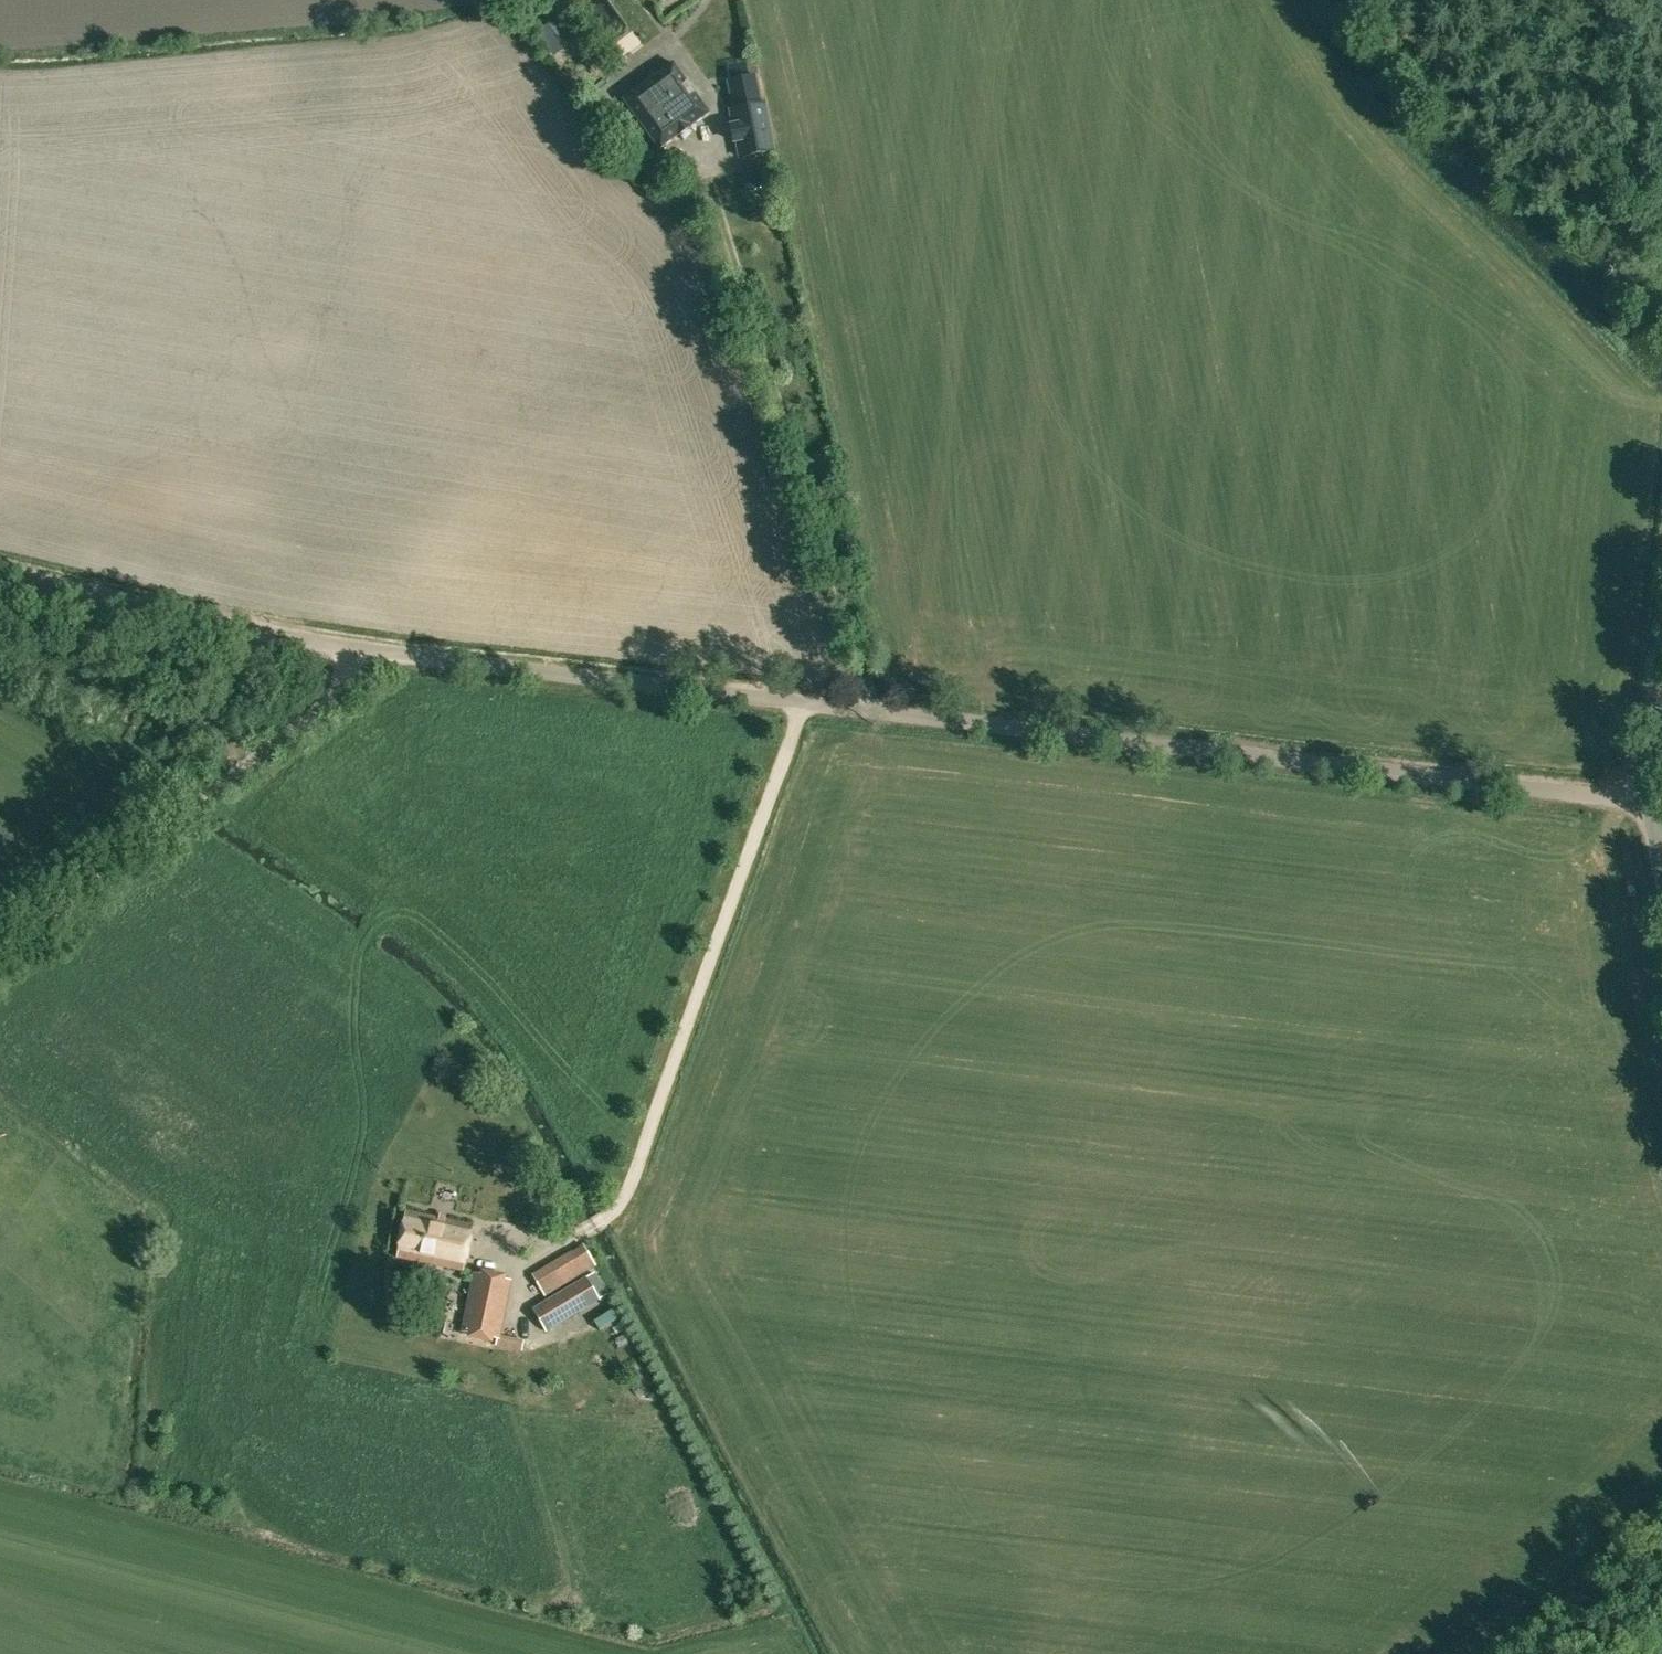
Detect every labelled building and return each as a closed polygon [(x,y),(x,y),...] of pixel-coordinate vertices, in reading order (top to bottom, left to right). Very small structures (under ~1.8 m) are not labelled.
[(558,14),(536,30),(553,53),(575,37),(558,14)] [(690,126),(709,112),(673,61),(623,98),(659,148),(679,134),(679,135),(690,127),(690,126)] [(753,76),(728,81),(734,109),(730,110),(734,126),(730,127),(733,141),(737,140),(740,157),(773,151),(764,103),(759,104),(753,76)] [(463,1269),(472,1224),(406,1211),(397,1256),(463,1269)] [(545,1297),(594,1269),(581,1244),(571,1250),(531,1273),(545,1297)] [(546,1331),(600,1299),(600,1298),(607,1293),(595,1271),(587,1276),(586,1275),(532,1308),(546,1331)] [(497,1337),(509,1279),(475,1272),(463,1330),(497,1337)]
